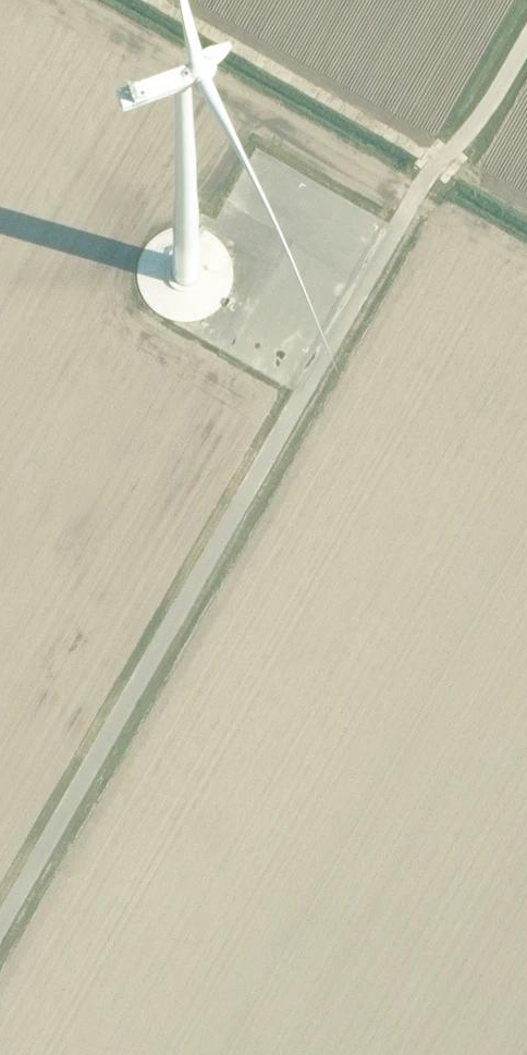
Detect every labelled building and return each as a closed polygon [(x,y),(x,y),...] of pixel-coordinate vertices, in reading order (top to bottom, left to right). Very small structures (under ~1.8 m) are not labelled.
[(197,275),(197,273),(197,271),(197,269),(196,267),(195,265),(193,264),(192,263),(190,261),(188,261),(186,260),(184,260),(182,260),(180,261),(178,261),(176,262),(175,264),(173,265),(172,267),(171,269),(171,271),(171,273),(171,275),(171,277),(172,279),(173,281),(175,283),(176,284),(178,285),(180,286),(182,286),(184,286),(186,286),(188,286),(190,285),(192,284),(193,283),(195,281),(196,279),(197,277),(197,275)]
